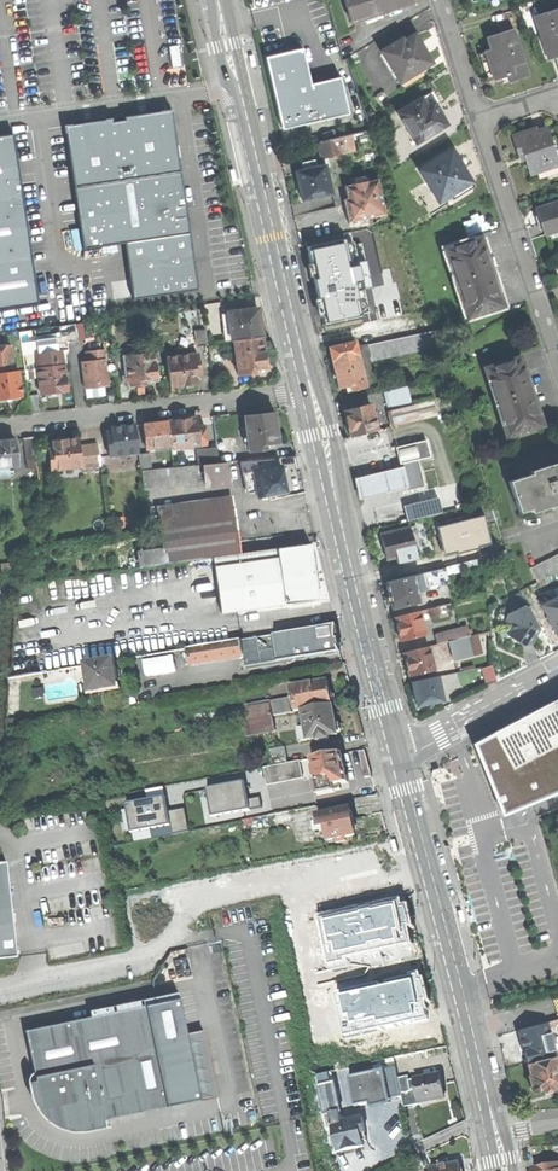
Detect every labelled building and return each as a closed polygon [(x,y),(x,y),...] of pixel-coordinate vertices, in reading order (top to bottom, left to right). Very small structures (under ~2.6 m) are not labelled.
[(410,1),(410,0),(343,0),(350,21),(410,1)] [(546,54),(557,51),(557,9),(534,16),(546,54)] [(512,29),(487,38),(490,49),(484,51),(489,66),(493,79),(506,75),(507,80),(526,74),(512,29)] [(380,51),(399,82),(431,62),(425,52),(426,51),(423,46),(421,42),(419,43),(413,34),(403,40),(401,37),(380,51)] [(167,47),(171,68),(182,65),(177,45),(167,47)] [(252,62),(254,62),(251,49),(246,51),(249,61),(249,63),(252,62)] [(304,49),(267,58),(271,74),(284,129),(350,113),(342,78),(313,85),(304,49)] [(396,112),(415,143),(446,124),(439,112),(433,103),(437,101),(431,91),(396,112)] [(202,136),(196,108),(63,129),(80,234),(158,223),(168,282),(231,274),(202,136)] [(535,128),(511,136),(515,148),(519,158),(524,156),(529,171),(557,162),(553,149),(551,149),(548,141),(550,140),(546,128),(536,131),(535,128)] [(354,151),(349,134),(337,137),(342,154),(354,151)] [(13,135),(0,137),(0,310),(38,305),(13,135)] [(342,154),(337,137),(319,141),(323,159),(342,154)] [(418,171),(438,201),(469,181),(461,169),(463,168),(460,163),(458,159),(456,160),(450,151),(418,171)] [(236,177),(238,177),(235,164),(230,166),(233,176),(234,178),(236,177)] [(296,173),(302,201),(330,194),(324,166),(314,168),(314,167),(303,169),(303,171),(296,173)] [(346,213),(348,223),(385,215),(377,179),(344,187),(347,199),(343,200),(346,213)] [(544,233),(557,228),(557,201),(536,209),(541,222),(544,233)] [(347,238),(308,247),(312,265),(310,265),(312,277),(315,276),(318,289),(321,299),(317,300),(320,315),(322,314),(326,331),(362,323),(361,318),(363,317),(362,313),(370,311),(365,290),(374,287),(363,242),(356,244),(355,241),(348,242),(347,238)] [(468,316),(501,305),(490,271),(479,239),(446,250),(468,316)] [(231,341),(260,338),(258,324),(256,309),(245,310),(245,308),(235,310),(235,311),(228,312),(231,341)] [(67,350),(66,342),(77,341),(74,323),(58,325),(60,336),(35,339),(37,353),(34,354),(39,393),(52,392),(65,390),(61,351),(67,350)] [(195,346),(206,345),(204,329),(193,331),(195,346)] [(409,336),(369,344),(369,345),(372,357),(373,361),(408,353),(408,354),(439,347),(436,331),(409,337),(409,336)] [(262,352),(260,338),(231,341),(236,376),(257,373),(257,368),(263,367),(262,352)] [(334,369),(338,388),(349,385),(350,390),(365,386),(354,342),(328,348),(334,369)] [(18,344),(10,345),(12,364),(21,362),(18,344)] [(12,364),(10,345),(0,346),(0,365),(12,364)] [(362,359),(372,357),(369,345),(359,348),(362,359)] [(102,387),(107,387),(103,351),(85,353),(86,362),(80,363),(83,390),(102,387)] [(147,378),(155,377),(152,353),(125,356),(128,375),(124,376),(124,381),(129,381),(130,386),(140,385),(148,383),(147,378)] [(165,358),(169,387),(176,386),(184,385),(184,387),(187,389),(192,388),(193,386),(193,384),(196,384),(195,376),(199,375),(197,354),(165,358)] [(486,367),(507,433),(539,423),(529,389),(519,357),(486,367)] [(6,398),(21,396),(18,371),(3,373),(0,373),(0,398),(6,398)] [(103,397),(102,387),(83,390),(84,399),(94,398),(103,397)] [(385,391),(387,401),(402,397),(400,388),(385,391)] [(36,395),(26,396),(28,413),(38,412),(36,395)] [(402,397),(387,401),(390,412),(405,408),(402,397)] [(390,412),(393,427),(437,416),(433,401),(405,408),(390,412)] [(350,437),(376,430),(370,404),(343,410),(347,423),(350,437)] [(273,413),(244,416),(247,451),(275,448),(274,442),(277,442),(275,427),(273,413)] [(169,445),(169,448),(198,445),(196,426),(195,418),(180,420),(166,422),(169,445)] [(146,448),(169,445),(166,422),(153,423),(143,425),(146,448)] [(108,456),(136,452),(133,426),(112,429),(108,429),(109,433),(105,433),(108,456)] [(203,426),(196,426),(198,445),(205,444),(203,426)] [(50,470),(81,467),(79,447),(78,439),(69,440),(62,440),(62,438),(54,438),(55,441),(51,442),(52,449),(48,449),(50,470)] [(25,457),(35,456),(33,439),(23,440),(25,457)] [(397,446),(401,463),(419,459),(431,456),(427,439),(397,446)] [(16,466),(13,440),(0,442),(0,468),(7,468),(16,466)] [(101,445),(79,447),(81,467),(103,465),(101,445)] [(206,448),(208,464),(218,462),(216,447),(206,448)] [(199,465),(203,464),(208,464),(206,448),(197,449),(199,465)] [(137,454),(139,471),(150,470),(148,453),(137,454)] [(242,476),(244,475),(253,473),(252,471),(278,466),(276,455),(239,463),(242,476)] [(36,468),(35,456),(25,457),(26,469),(36,468)] [(407,486),(408,490),(425,486),(419,459),(401,463),(402,465),(407,486)] [(507,480),(517,510),(530,506),(549,500),(551,505),(551,506),(556,505),(557,504),(557,460),(529,469),(530,472),(507,480)] [(228,485),(226,462),(218,462),(208,464),(203,464),(205,488),(228,485)] [(110,464),(103,465),(104,474),(111,473),(110,464)] [(199,483),(197,465),(150,470),(139,471),(141,489),(199,483)] [(258,497),(286,491),(283,477),(281,465),(278,466),(252,471),(253,473),(244,475),(247,488),(256,486),(258,497)] [(361,498),(407,486),(402,465),(355,477),(358,487),(361,498)] [(152,505),(154,520),(233,509),(231,494),(152,505)] [(403,518),(439,514),(437,500),(402,504),(403,518)] [(532,511),(551,505),(549,500),(530,506),(532,511)] [(160,565),(214,557),(240,553),(233,509),(154,520),(158,548),(160,565)] [(477,517),(432,527),(438,556),(484,545),(477,517)] [(383,547),(386,559),(398,556),(399,563),(417,559),(413,544),(421,542),(419,535),(411,537),(409,526),(380,533),(383,547)] [(315,572),(311,543),(285,547),(286,555),(293,603),(319,599),(315,572)] [(214,557),(215,565),(286,555),(285,547),(240,553),(214,557)] [(138,568),(160,565),(158,548),(136,552),(138,568)] [(557,571),(557,553),(529,568),(536,582),(557,571)] [(222,613),(293,603),(286,555),(215,565),(222,613)] [(422,562),(425,573),(443,568),(441,558),(422,562)] [(443,568),(425,573),(428,588),(448,583),(445,568),(443,568)] [(418,602),(412,575),(385,582),(389,595),(392,609),(418,602)] [(541,605),(556,633),(557,632),(557,597),(541,605)] [(529,643),(533,642),(537,638),(536,634),(538,631),(535,625),(539,622),(530,606),(524,604),(509,612),(506,619),(514,622),(514,629),(510,634),(523,644),(529,643)] [(439,615),(437,607),(427,609),(430,618),(439,615)] [(419,611),(395,618),(397,629),(401,641),(425,635),(419,611)] [(336,637),(333,623),(241,639),(244,656),(246,667),(341,650),(340,642),(339,637),(336,637)] [(449,632),(451,640),(469,636),(467,627),(449,632)] [(436,644),(448,641),(451,640),(449,632),(434,636),(436,644)] [(448,641),(451,650),(471,645),(469,636),(451,640),(448,641)] [(191,665),(244,656),(241,639),(188,649),(191,665)] [(474,655),(471,645),(451,650),(453,661),(474,655)] [(429,646),(404,653),(407,664),(410,676),(435,670),(429,646)] [(143,675),(179,671),(177,656),(142,659),(143,675)] [(92,693),(119,689),(114,661),(88,665),(92,693)] [(491,665),(482,667),(483,674),(486,685),(497,680),(491,665)] [(482,667),(460,672),(462,679),(483,674),(482,667)] [(447,675),(449,682),(462,679),(460,672),(447,675)] [(438,676),(413,682),(416,693),(419,705),(444,699),(438,676)] [(307,710),(332,705),(331,702),(334,698),(333,693),(330,690),(329,685),(328,680),(303,685),(307,710)] [(296,712),(302,711),(307,710),(303,685),(291,687),(296,712)] [(271,716),(292,712),(289,697),(267,701),(268,706),(269,706),(271,716)] [(503,818),(557,796),(557,700),(473,746),(503,818)] [(333,713),(332,705),(307,710),(302,711),(305,727),(298,728),(300,741),(317,738),(317,741),(329,739),(328,736),(337,734),(336,732),(339,728),(338,722),(335,720),(333,713)] [(247,720),(271,716),(269,706),(268,706),(245,710),(247,720)] [(274,730),(271,716),(247,720),(243,721),(245,736),(274,730)] [(279,748),(283,764),(300,761),(297,745),(279,748)] [(311,759),(318,795),(334,791),(334,789),(341,788),(340,784),(349,782),(347,774),(346,767),(344,767),(340,753),(311,759)] [(303,778),(300,761),(283,764),(265,768),(268,784),(303,778)] [(259,798),(247,799),(245,782),(202,789),(207,822),(261,814),(259,798)] [(121,805),(127,840),(186,829),(183,809),(168,812),(165,797),(121,805)] [(350,808),(324,813),(324,815),(327,827),(329,840),(355,834),(353,821),(350,808)] [(292,821),(290,811),(274,815),(276,824),(292,821)] [(321,829),(327,827),(324,815),(318,816),(321,829)] [(395,853),(400,852),(396,839),(392,841),(394,851),(395,853)] [(16,955),(6,860),(0,861),(0,957),(16,955)] [(315,913),(326,962),(343,959),(342,956),(409,941),(405,924),(410,923),(406,902),(400,903),(398,896),(315,913)] [(377,981),(332,991),(343,1040),(378,1032),(377,1026),(424,1016),(419,997),(425,996),(421,976),(418,976),(416,970),(408,972),(408,975),(385,980),(386,983),(378,985),(377,981)] [(91,1017),(144,1005),(143,1000),(90,1011),(91,1017)] [(68,1126),(76,1127),(85,1127),(106,1122),(106,1120),(167,1107),(146,1005),(144,1005),(91,1017),(25,1031),(36,1081),(33,1082),(37,1099),(42,1107),(47,1114),(53,1119),(61,1124),(68,1126)] [(546,1022),(519,1030),(523,1046),(527,1062),(554,1055),(555,1055),(551,1038),(546,1022)] [(546,1022),(551,1038),(557,1036),(557,1025),(551,1027),(550,1022),(546,1022)] [(527,1062),(531,1075),(529,1075),(530,1078),(531,1084),(530,1086),(531,1089),(534,1091),(536,1090),(538,1088),(544,1087),(544,1091),(552,1089),(551,1086),(557,1085),(557,1071),(554,1055),(527,1062)] [(417,1091),(420,1106),(446,1100),(444,1087),(442,1076),(411,1082),(413,1092),(417,1091)] [(410,1078),(398,1080),(404,1109),(420,1106),(417,1091),(413,1092),(411,1082),(410,1078)] [(331,1115),(341,1113),(336,1084),(319,1087),(325,1116),(331,1115)] [(343,1123),(341,1113),(331,1115),(334,1125),(343,1123)] [(343,1123),(334,1125),(339,1152),(351,1149),(363,1147),(361,1135),(366,1134),(364,1120),(343,1123)] [(538,1162),(539,1170),(557,1170),(557,1159),(538,1162)]
